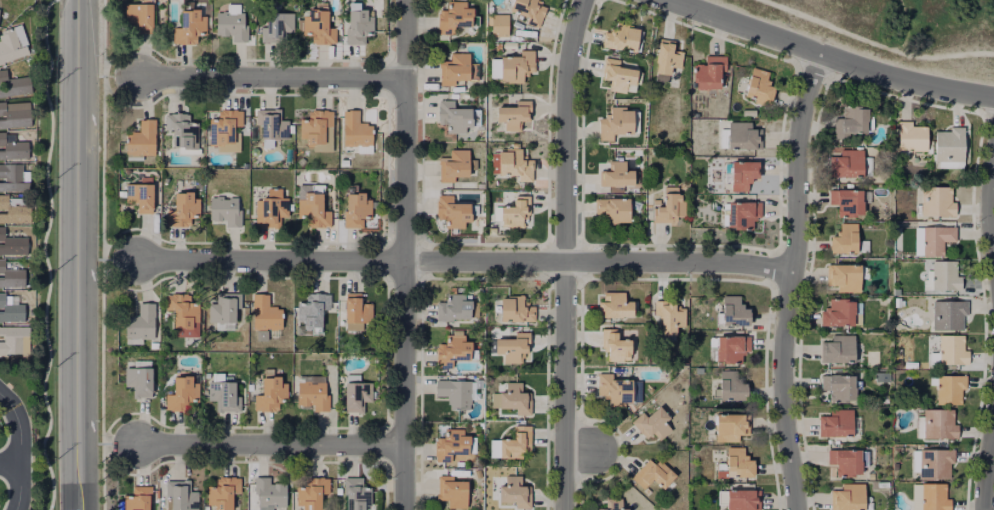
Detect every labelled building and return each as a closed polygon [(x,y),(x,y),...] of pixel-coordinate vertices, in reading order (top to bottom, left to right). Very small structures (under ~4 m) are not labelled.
[(127,18),(127,0),(153,0),(153,30),(139,30),(139,19),(127,18)] [(229,8),(229,0),(243,0),(242,9),(250,10),(250,38),(234,38),(234,32),(217,32),(217,10),(229,8)] [(351,24),(351,0),(361,0),(361,4),(370,4),(370,13),(376,13),(376,33),(367,33),(367,41),(348,41),(348,24),(351,24)] [(512,14),(517,0),(540,0),(538,5),(548,9),(540,29),(528,25),(530,20),(512,14)] [(474,8),(474,29),(456,29),(456,35),(440,35),(440,11),(448,11),(448,3),(467,3),(467,8),(474,8)] [(331,5),(331,24),(338,24),(338,39),(314,39),(314,27),(305,27),(305,12),(312,12),(313,4),(331,5)] [(203,5),(202,30),(198,30),(198,41),(174,41),(175,24),(184,24),(184,5),(203,5)] [(296,10),(295,29),(287,29),(287,40),(262,40),(262,24),(269,24),(269,10),(296,10)] [(505,16),(505,40),(488,39),(488,16),(505,16)] [(644,31),(641,53),(603,47),(605,33),(616,34),(618,22),(635,25),(634,30),(644,31)] [(30,52),(0,64),(0,41),(2,40),(0,35),(3,34),(7,30),(14,25),(17,34),(24,31),(29,44),(30,52)] [(684,53),(682,69),(679,69),(677,84),(657,81),(662,46),(677,48),(676,52),(684,53)] [(537,52),(536,73),(530,73),(529,78),(526,78),(526,84),(503,83),(504,60),(521,60),(522,51),(537,52)] [(715,52),(715,58),(718,58),(718,84),(695,85),(695,77),(692,77),(692,66),(703,66),(703,59),(705,59),(705,53),(715,52)] [(471,54),(471,65),(478,65),(478,78),(472,78),(472,83),(466,83),(466,89),(448,89),(448,87),(440,86),(441,61),(452,62),(452,54),(471,54)] [(498,59),(490,59),(490,79),(499,78),(498,59)] [(640,73),(638,88),(607,82),(607,80),(603,80),(606,59),(621,61),(620,67),(640,73)] [(777,84),(770,106),(741,97),(752,64),(768,69),(765,80),(777,84)] [(7,94),(0,96),(0,86),(7,85),(7,82),(0,83),(0,69),(9,68),(10,77),(29,75),(32,88),(27,89),(28,92),(7,94)] [(7,127),(0,128),(0,118),(6,118),(6,115),(0,115),(0,101),(6,101),(31,102),(32,126),(7,127)] [(482,111),(481,137),(470,137),(470,134),(447,134),(448,126),(439,125),(440,101),(456,101),(456,111),(482,111)] [(531,101),(531,129),(522,129),(522,132),(504,132),(504,125),(500,125),(500,110),(518,111),(518,101),(531,101)] [(873,113),(873,128),(849,128),(849,134),(833,134),(833,114),(843,114),(843,102),(867,102),(867,113),(873,113)] [(291,117),(290,135),(265,134),(265,121),(258,121),(258,106),(283,106),(283,116),(291,117)] [(244,107),(244,123),(238,123),(238,129),(241,129),(241,149),(218,149),(218,135),(210,135),(211,115),(223,115),(223,107),(244,107)] [(335,108),(335,141),(309,140),(309,134),(302,134),(302,115),(311,115),(311,107),(335,108)] [(375,120),(374,149),(345,149),(346,107),(361,107),(361,120),(375,120)] [(636,108),(637,136),(617,137),(617,142),(601,142),(600,119),(611,119),(611,109),(636,108)] [(188,111),(188,119),(198,119),(198,144),(176,144),(175,126),(166,127),(166,111),(188,111)] [(157,116),(157,152),(144,152),(144,158),(127,158),(127,130),(132,131),(132,128),(140,128),(140,116),(157,116)] [(926,123),(926,148),(911,148),(911,154),(898,154),(898,117),(912,118),(912,123),(926,123)] [(760,126),(760,144),(727,144),(727,118),(751,119),(750,125),(760,126)] [(964,124),(963,166),(938,165),(938,158),(936,158),(936,128),(950,128),(950,124),(964,124)] [(4,159),(0,160),(0,150),(5,150),(5,146),(0,146),(0,133),(6,133),(15,135),(15,142),(29,142),(28,160),(4,159)] [(862,147),(862,172),(835,172),(828,170),(828,153),(834,153),(839,151),(839,146),(862,147)] [(470,151),(470,160),(478,160),(478,170),(472,170),(471,179),(456,179),(456,183),(440,183),(441,158),(451,158),(451,150),(470,151)] [(524,151),(523,157),(529,157),(529,161),(534,161),(534,184),(520,184),(520,179),(514,179),(502,179),(502,175),(493,175),(493,154),(507,155),(507,150),(524,151)] [(757,157),(757,173),(747,173),(747,188),(730,187),(731,156),(757,157)] [(637,174),(637,188),(607,188),(607,174),(610,174),(610,162),(628,162),(627,174),(637,174)] [(30,189),(0,190),(0,180),(5,180),(4,177),(0,177),(0,163),(22,163),(22,180),(30,180),(30,189)] [(155,181),(155,211),(140,211),(140,199),(128,198),(128,181),(155,181)] [(676,184),(676,188),(679,188),(679,190),(682,190),(682,214),(676,214),(676,219),(653,219),(653,204),(654,201),(662,201),(662,188),(663,183),(676,184)] [(956,199),(955,214),(921,213),(921,183),(952,183),(951,199),(956,199)] [(289,195),(289,213),(281,213),(281,224),(258,224),(258,197),(270,196),(270,185),(283,185),(283,194),(289,195)] [(862,185),(861,208),(855,208),(855,212),(837,212),(838,201),(828,201),(828,186),(836,186),(862,185)] [(326,188),(325,208),(332,208),(332,224),(312,224),(308,222),(308,214),(299,214),(299,195),(307,195),(307,188),(326,188)] [(373,198),(373,212),(365,212),(365,225),(346,224),(346,213),(350,213),(350,188),(368,188),(368,198),(373,198)] [(201,195),(201,213),(190,213),(189,223),(168,223),(168,207),(177,207),(177,190),(195,190),(195,195),(201,195)] [(246,196),(246,215),(243,215),(243,223),(227,222),(227,217),(211,216),(211,194),(223,194),(223,196),(246,196)] [(4,223),(0,223),(0,212),(7,212),(7,209),(0,209),(0,195),(8,195),(8,198),(25,198),(25,205),(31,205),(30,223),(26,223),(26,226),(4,226),(4,223)] [(454,197),(454,206),(472,206),(472,225),(466,225),(465,229),(447,229),(447,221),(439,221),(439,217),(437,202),(439,196),(454,197)] [(760,199),(759,217),(752,216),(752,224),(726,224),(727,198),(760,199)] [(610,200),(610,202),(632,202),(632,226),(608,226),(608,220),(603,220),(603,215),(597,215),(597,200),(610,200)] [(527,202),(527,209),(529,209),(529,218),(526,218),(526,231),(502,230),(502,222),(496,222),(496,208),(502,208),(515,207),(515,202),(527,202)] [(857,220),(856,248),(829,248),(829,231),(836,231),(836,227),(839,227),(839,220),(857,220)] [(955,223),(955,239),(943,239),(943,252),(923,252),(923,223),(955,223)] [(2,254),(0,254),(0,244),(4,244),(4,241),(0,241),(0,226),(4,226),(5,237),(28,238),(28,254),(2,254)] [(960,273),(960,286),(932,286),(932,257),(956,258),(956,273),(960,273)] [(2,287),(0,287),(0,277),(4,277),(4,273),(0,273),(0,259),(18,260),(18,270),(24,270),(24,287),(23,290),(2,290),(2,287)] [(860,260),(859,289),(837,289),(837,283),(826,283),(826,262),(831,262),(860,260)] [(632,297),(632,314),(598,314),(598,299),(604,297),(604,289),(624,289),(624,296),(632,297)] [(244,290),(243,323),(235,323),(235,327),(216,327),(216,320),(210,320),(210,301),(217,301),(217,290),(244,290)] [(374,300),(374,319),(364,319),(364,328),(347,328),(347,290),(364,290),(364,300),(374,300)] [(284,306),(283,326),(280,326),(280,335),(277,337),(275,337),(272,337),(270,336),(269,339),(258,339),(258,327),(256,327),(256,306),(255,291),(271,291),(271,304),(279,304),(279,306),(284,306)] [(468,296),(468,315),(451,315),(451,318),(435,318),(435,299),(444,300),(444,291),(463,291),(463,296),(468,296)] [(2,320),(0,320),(0,310),(3,310),(3,307),(0,307),(0,292),(6,292),(6,295),(18,295),(18,303),(25,303),(25,320),(2,320)] [(200,300),(200,334),(176,334),(176,307),(167,307),(167,292),(192,292),(192,300),(200,300)] [(332,292),(332,307),(325,307),(325,324),(306,324),(307,319),(299,319),(299,300),(308,300),(308,292),(332,292)] [(534,304),(533,318),(499,317),(499,293),(523,294),(523,299),(528,299),(528,304),(534,304)] [(747,304),(747,321),(723,321),(722,293),(739,293),(739,300),(743,300),(743,304),(747,304)] [(854,297),(854,310),(853,326),(820,326),(820,308),(824,308),(824,304),(829,304),(829,295),(847,296),(854,297)] [(685,305),(685,322),(675,322),(675,330),(660,330),(660,311),(654,311),(654,297),(675,298),(675,305),(685,305)] [(967,299),(967,312),(962,312),(962,327),(932,327),(932,299),(967,299)] [(155,301),(155,336),(143,336),(143,342),(127,342),(127,315),(132,315),(132,313),(140,313),(140,301),(155,301)] [(5,355),(0,355),(0,342),(4,342),(4,335),(0,335),(0,326),(29,327),(29,353),(5,353),(5,355)] [(630,335),(630,359),(607,359),(607,349),(600,349),(600,326),(616,326),(616,335),(630,335)] [(528,330),(528,351),(524,351),(524,356),(521,356),(521,360),(502,360),(502,349),(488,349),(488,337),(493,337),(494,334),(514,334),(514,329),(528,330)] [(470,338),(469,347),(476,347),(476,356),(451,356),(451,365),(436,365),(436,359),(435,344),(437,344),(437,341),(444,341),(444,332),(463,332),(463,338),(470,338)] [(750,334),(750,350),(744,350),(744,355),(741,355),(741,361),(709,360),(709,334),(717,334),(717,332),(741,332),(750,334)] [(854,332),(853,358),(820,358),(820,339),(825,339),(831,337),(831,332),(854,332)] [(968,348),(968,362),(939,362),(939,332),(964,333),(964,348),(968,348)] [(154,364),(153,394),(140,394),(134,396),(134,383),(126,383),(126,364),(135,364),(135,358),(151,358),(151,364),(154,364)] [(747,368),(746,395),(719,395),(720,368),(747,368)] [(630,375),(630,399),(624,399),(624,403),(608,403),(608,396),(603,396),(603,392),(597,391),(597,370),(612,370),(612,375),(630,375)] [(854,370),(854,398),(829,398),(829,390),(820,390),(820,372),(828,372),(854,370)] [(966,372),(966,388),(961,387),(961,401),(936,401),(936,372),(966,372)] [(200,379),(200,399),(191,399),(191,408),(168,407),(168,392),(176,392),(177,373),(195,373),(195,379),(200,379)] [(283,373),(283,380),(289,380),(289,399),(280,399),(280,407),(256,408),(256,392),(266,392),(265,373),(283,373)] [(331,392),(331,409),(315,409),(316,402),(300,402),(301,373),(329,374),(329,392),(331,392)] [(469,378),(469,406),(449,406),(449,402),(446,402),(447,393),(435,393),(435,378),(469,378)] [(242,394),(242,406),(240,406),(240,409),(218,409),(218,398),(210,397),(210,379),(239,379),(239,394),(242,394)] [(365,409),(348,409),(348,379),(374,379),(374,398),(365,398),(365,409)] [(520,379),(520,388),(524,388),(530,390),(530,412),(515,412),(515,405),(497,405),(498,388),(505,388),(505,379),(520,379)] [(658,401),(671,416),(665,421),(671,428),(659,439),(652,430),(646,436),(631,418),(642,409),(645,413),(658,401)] [(852,406),(852,433),(823,432),(818,432),(818,413),(823,413),(829,412),(829,406),(852,406)] [(957,422),(957,435),(923,435),(923,406),(953,407),(953,422),(957,422)] [(751,412),(751,438),(715,438),(715,410),(743,410),(743,412),(751,412)] [(530,423),(530,448),(521,448),(521,456),(497,455),(498,435),(512,435),(512,428),(513,423),(530,423)] [(467,432),(466,450),(450,450),(450,460),(435,460),(435,454),(434,438),(435,435),(443,435),(443,427),(462,427),(462,432),(467,432)] [(489,440),(489,458),(498,458),(498,440),(489,440)] [(753,456),(753,473),(727,472),(727,445),(743,445),(743,452),(748,452),(747,456),(753,456)] [(860,445),(859,470),(854,470),(854,473),(836,473),(836,461),(827,461),(827,447),(835,447),(860,445)] [(954,447),(954,461),(949,461),(949,475),(919,475),(919,446),(954,447)] [(652,460),(658,456),(674,472),(662,485),(652,475),(641,486),(630,475),(648,456),(652,460)] [(465,477),(465,491),(466,506),(447,506),(447,497),(435,497),(435,491),(437,491),(437,473),(451,473),(451,477),(465,477)] [(520,473),(520,484),(530,484),(529,507),(514,506),(515,498),(497,498),(497,482),(504,482),(504,473),(520,473)] [(242,476),(242,491),(235,490),(235,507),(216,507),(216,502),(209,502),(209,483),(218,483),(218,475),(242,476)] [(275,505),(275,509),(268,509),(268,504),(261,504),(261,492),(256,492),(256,475),(272,475),(272,481),(276,481),(286,480),(285,505),(275,505)] [(374,483),(374,504),(367,504),(367,508),(349,508),(350,492),(346,492),(346,475),(364,475),(364,483),(374,483)] [(331,476),(331,496),(324,496),(324,508),(305,508),(305,503),(298,503),(298,483),(307,483),(307,476),(310,476),(331,476)] [(199,489),(199,509),(173,509),(173,493),(167,493),(167,478),(191,478),(191,489),(199,489)] [(864,481),(863,507),(830,507),(830,487),(836,487),(841,486),(841,481),(864,481)] [(951,496),(951,509),(912,509),(912,500),(921,500),(921,481),(945,481),(945,496),(951,496)] [(153,501),(152,509),(126,509),(126,493),(134,493),(134,484),(153,484),(153,501)] [(749,506),(749,509),(727,509),(727,486),(754,486),(759,487),(759,506),(749,506)] [(627,505),(627,509),(595,509),(595,506),(600,506),(605,504),(605,496),(621,496),(621,505),(627,505)]
